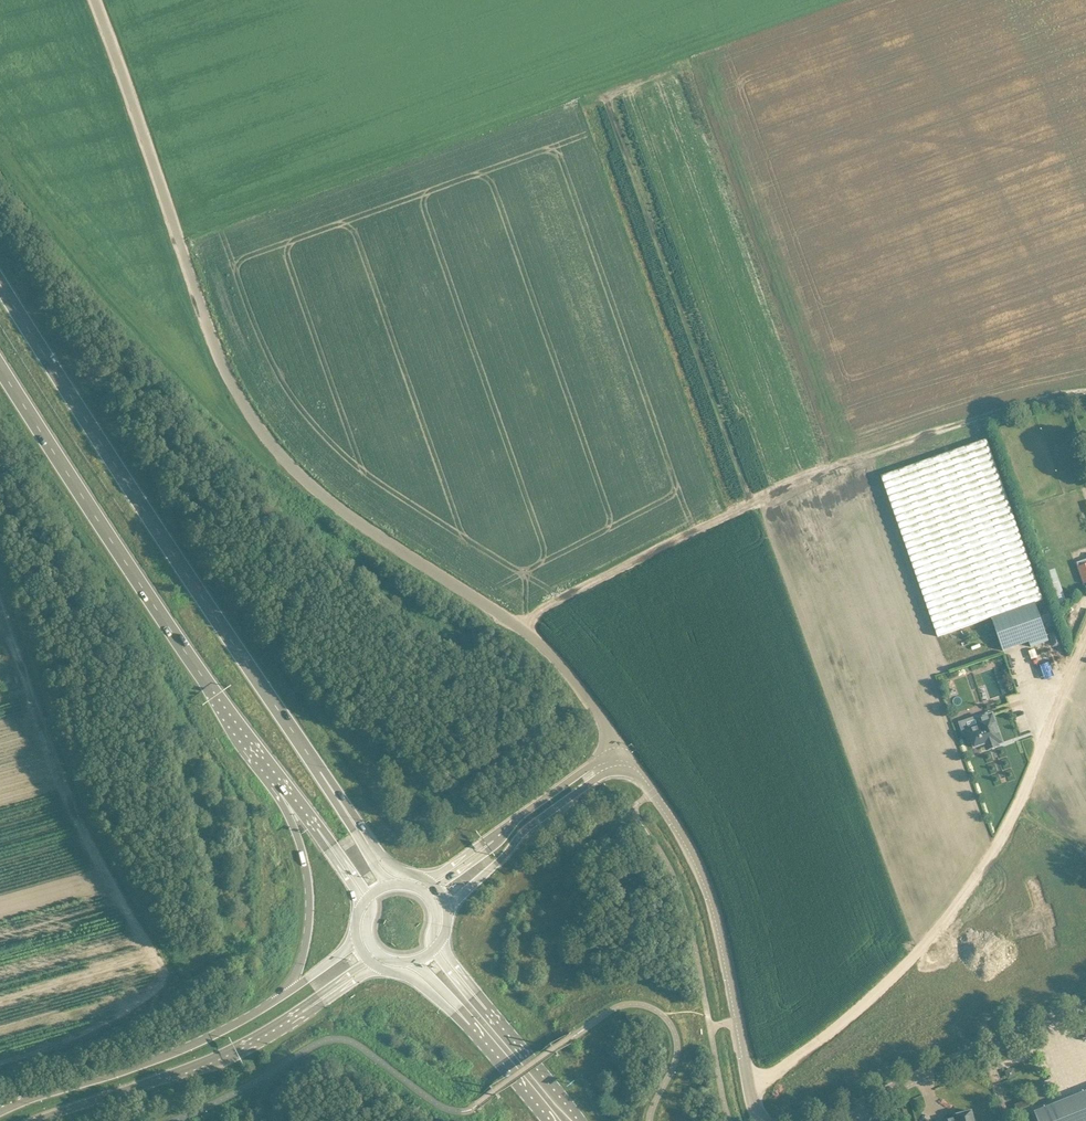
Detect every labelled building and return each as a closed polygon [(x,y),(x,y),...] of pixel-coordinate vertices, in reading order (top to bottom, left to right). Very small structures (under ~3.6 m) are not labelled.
[(938,637),(991,618),(1035,603),(1043,600),(986,439),(881,476),(938,637)] [(1077,562),(1084,583),(1085,582),(1085,559),(1077,562)] [(1047,567),(1060,604),(1068,601),(1055,564),(1047,567)] [(1035,603),(991,618),(1003,651),(1029,642),(1031,647),(1049,641),(1035,603)] [(1060,653),(1056,642),(1050,644),(1053,655),(1060,653)] [(988,747),(1002,742),(993,717),(987,719),(986,716),(977,720),(979,725),(965,730),(969,742),(972,741),(974,748),(987,743),(988,747)] [(1034,1112),(1038,1120),(1085,1120),(1085,1091),(1034,1112)] [(1027,1100),(1015,1105),(1017,1110),(1030,1106),(1027,1100)] [(959,1115),(960,1116),(946,1120),(947,1120),(974,1120),(971,1111),(959,1114),(959,1115)]
